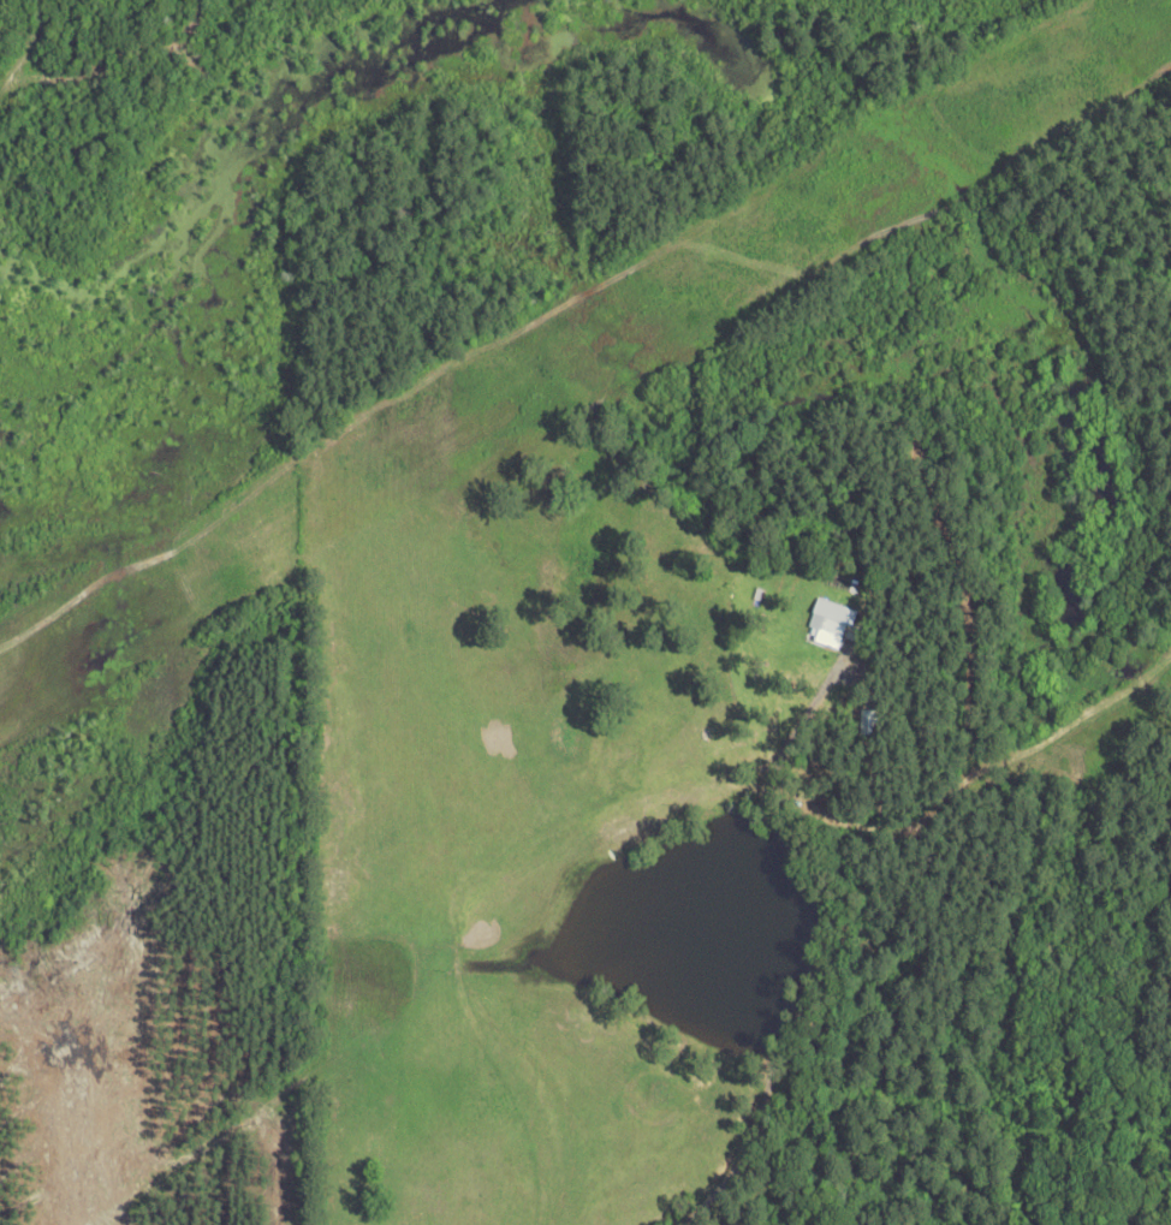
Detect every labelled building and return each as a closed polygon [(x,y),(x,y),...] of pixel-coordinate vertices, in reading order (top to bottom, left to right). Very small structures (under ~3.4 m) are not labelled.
[(857,636),(849,636),(849,620),(824,621),(825,650),(857,648),(857,636)]
